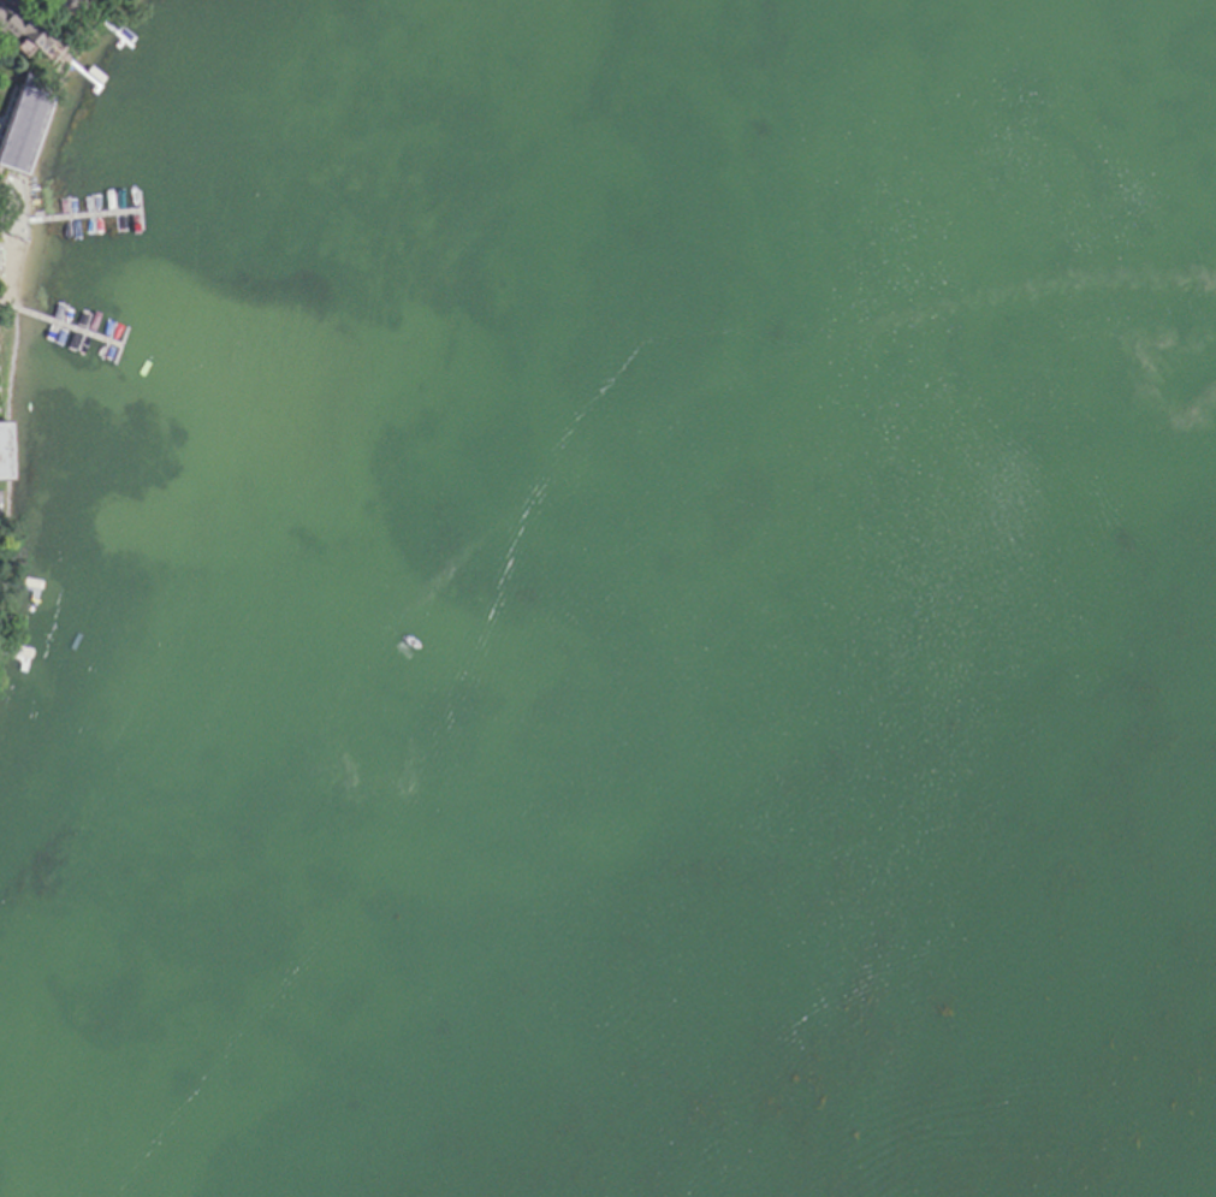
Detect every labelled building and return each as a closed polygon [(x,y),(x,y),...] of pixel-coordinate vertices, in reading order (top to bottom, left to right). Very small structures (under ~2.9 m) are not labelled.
[(0,11),(0,38),(26,51),(27,48),(40,55),(50,36),(0,11)] [(17,174),(41,94),(13,86),(0,131),(0,169),(17,174)] [(11,483),(10,424),(0,425),(0,483),(11,483)]
